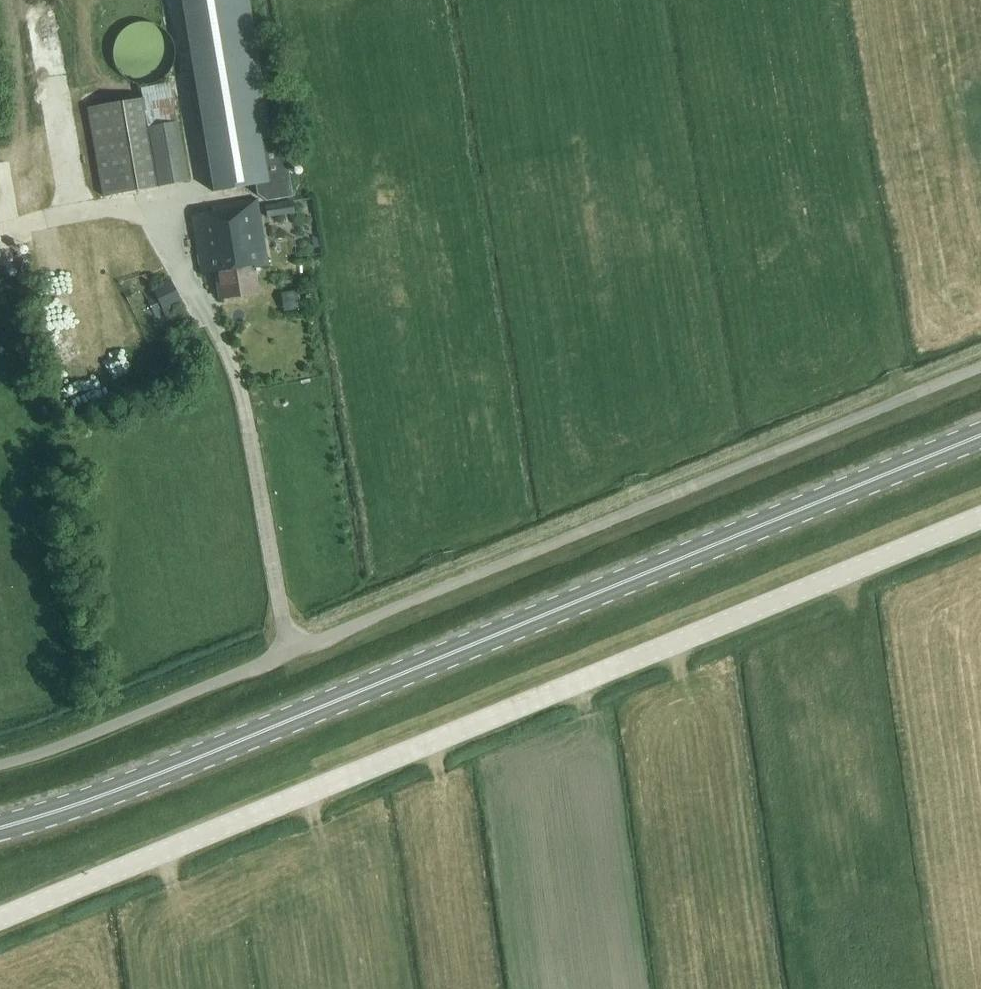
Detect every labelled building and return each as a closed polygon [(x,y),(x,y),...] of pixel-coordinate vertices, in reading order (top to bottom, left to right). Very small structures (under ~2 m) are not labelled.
[(210,189),(255,183),(256,193),(264,200),(291,196),(280,134),(269,136),(251,34),(253,34),(247,0),(178,0),(200,129),(210,189)] [(175,89),(144,91),(146,132),(177,131),(175,89)] [(100,200),(188,190),(181,131),(147,135),(143,105),(90,112),(100,200)] [(258,292),(254,266),(267,264),(257,198),(210,206),(211,211),(190,215),(200,275),(215,273),(219,298),(258,292)] [(264,205),(266,217),(281,214),(279,202),(264,205)] [(116,230),(119,284),(131,283),(130,264),(138,264),(136,229),(116,230)] [(92,351),(98,367),(123,359),(117,342),(92,351)]
